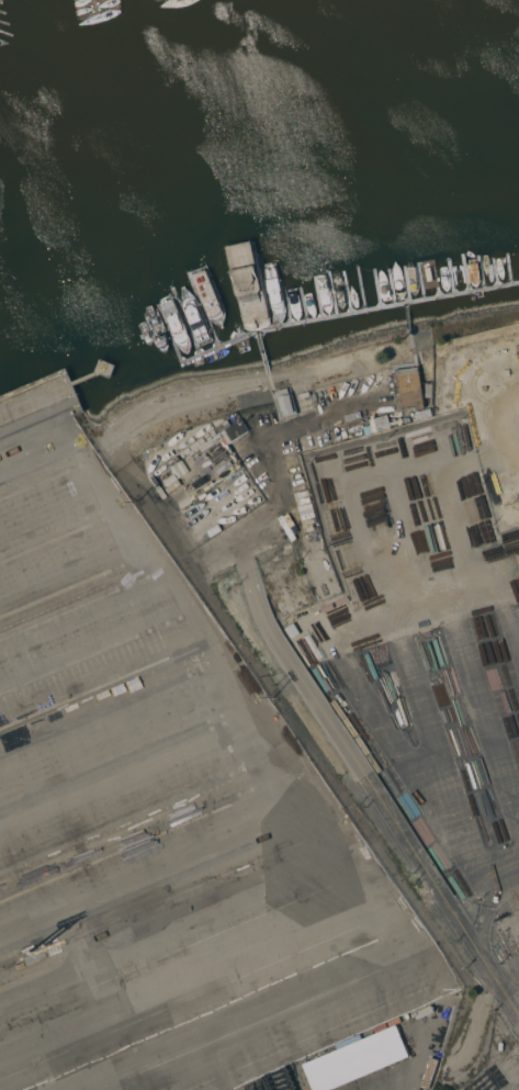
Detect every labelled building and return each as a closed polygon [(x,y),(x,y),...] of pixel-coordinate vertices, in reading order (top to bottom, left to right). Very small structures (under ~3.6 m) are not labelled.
[(396,371),(418,368),(424,408),(418,409),(418,405),(402,408),(396,371)] [(281,418),(274,391),(290,387),(296,415),(281,418)] [(376,432),(350,439),(349,439),(345,440),(341,427),(373,419),(376,432)] [(227,445),(219,434),(240,420),(248,431),(227,445)]
